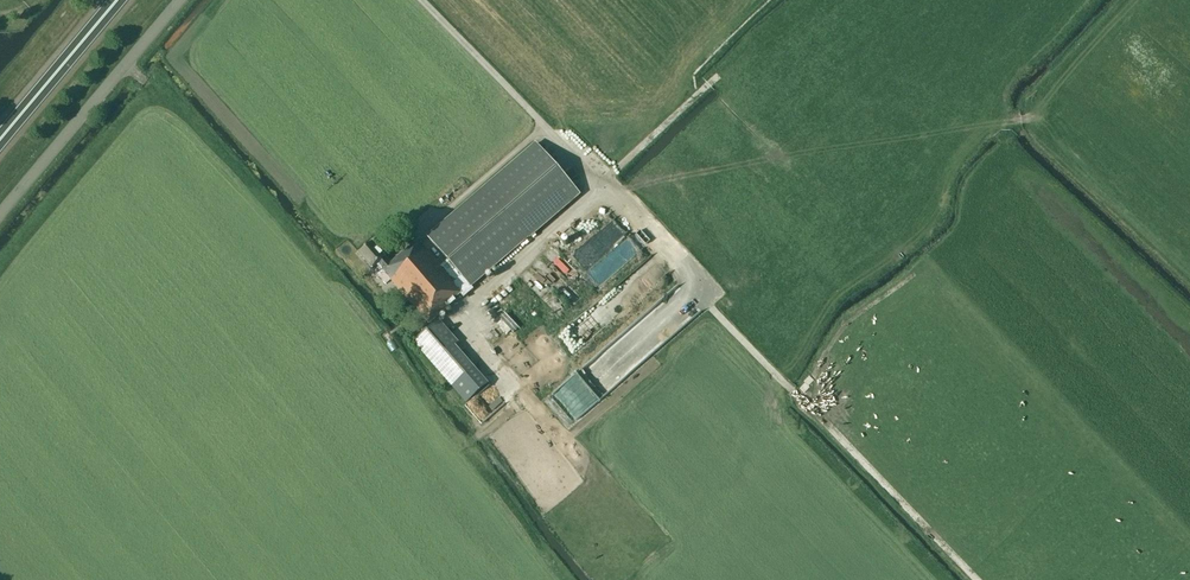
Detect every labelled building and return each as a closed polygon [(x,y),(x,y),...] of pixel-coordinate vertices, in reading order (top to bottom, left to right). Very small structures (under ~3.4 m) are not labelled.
[(471,286),(528,237),(529,238),(581,194),(535,142),(426,236),(439,249),(448,260),(441,266),(418,239),(390,263),(373,243),(358,254),(371,269),(376,264),(427,324),(455,302),(454,300),(463,292),(462,291),(469,285),(471,286)] [(539,315),(546,323),(555,315),(548,307),(539,315)] [(434,324),(412,343),(451,388),(473,369),(434,324)]
